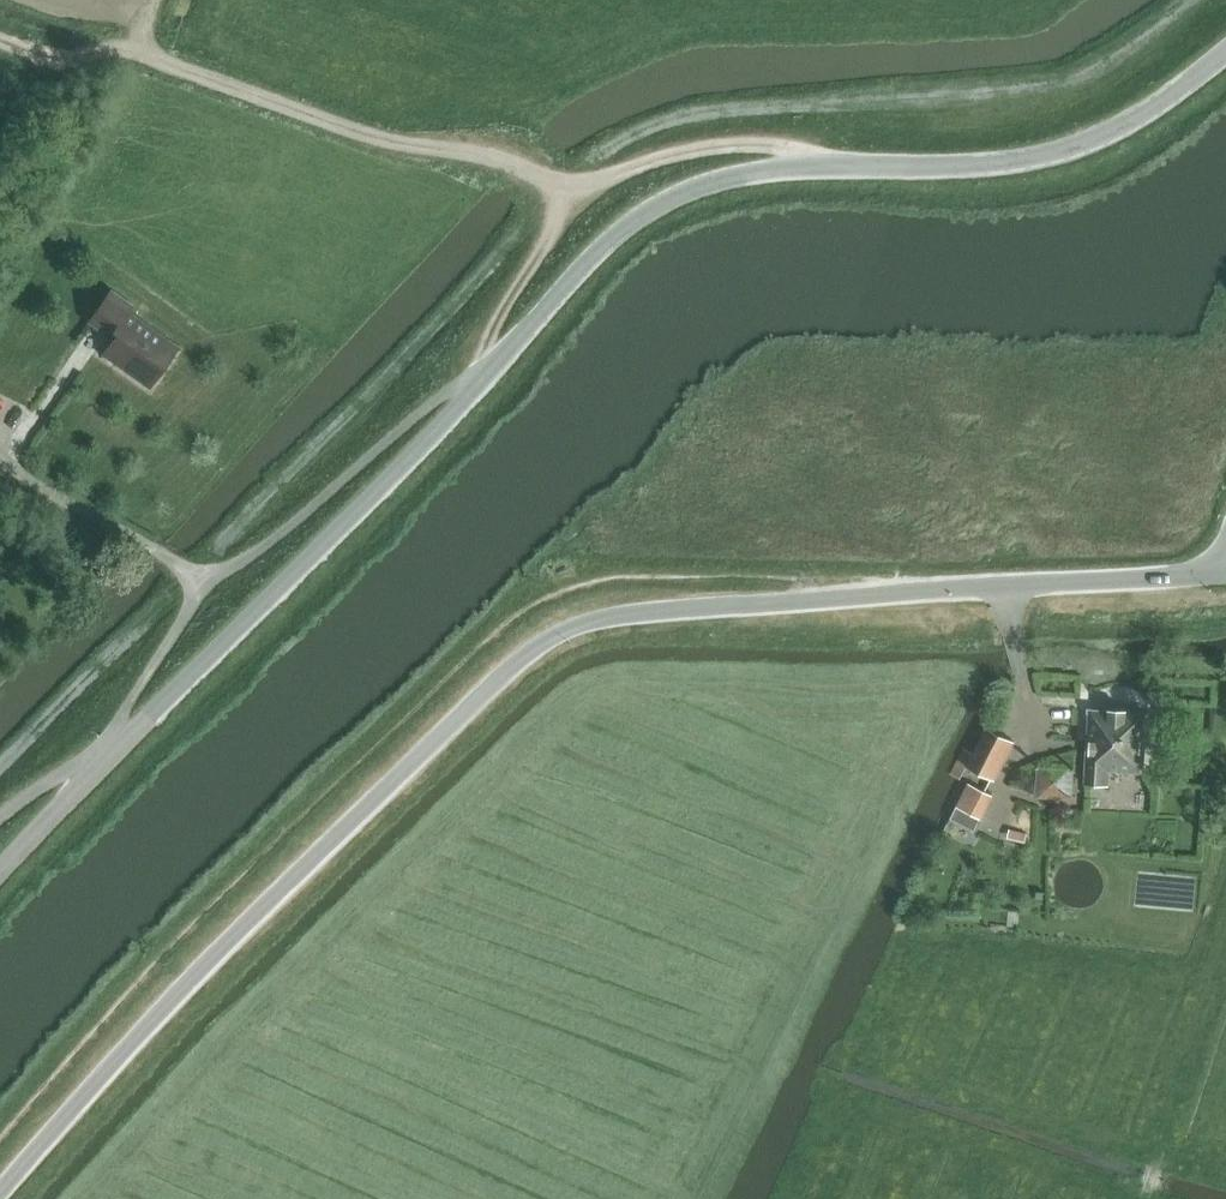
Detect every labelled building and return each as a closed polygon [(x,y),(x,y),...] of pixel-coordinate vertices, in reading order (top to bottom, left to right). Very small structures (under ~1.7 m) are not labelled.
[(109,335),(110,341),(102,353),(149,386),(177,346),(128,311),(131,307),(109,291),(88,320),(109,335)] [(1084,783),(1110,785),(1111,772),(1145,774),(1149,711),(1087,707),(1084,783)] [(951,773),(960,778),(967,765),(995,780),(1015,741),(986,725),(972,752),(964,747),(951,773)] [(1035,797),(1072,800),(1075,763),(1038,760),(1035,797)] [(950,817),(974,830),(992,795),(968,783),(950,817)] [(1031,848),(1035,814),(1017,811),(1013,845),(1031,848)]
